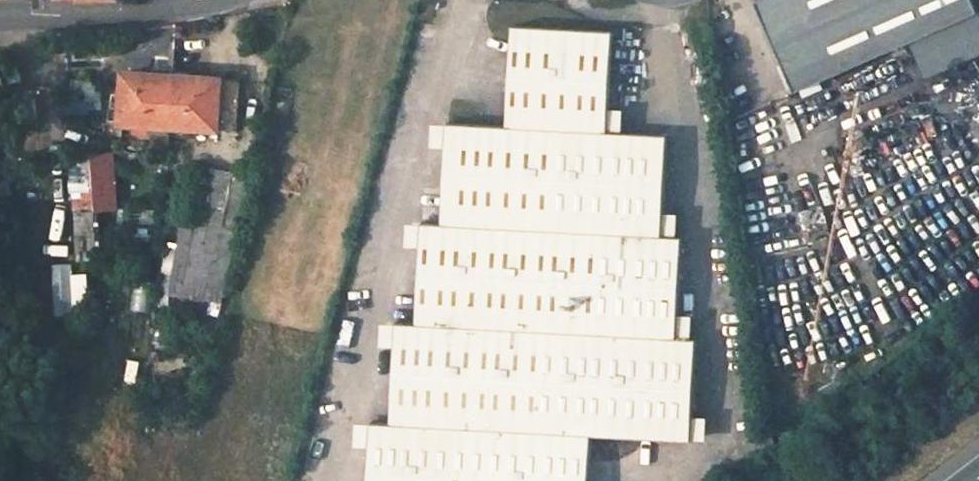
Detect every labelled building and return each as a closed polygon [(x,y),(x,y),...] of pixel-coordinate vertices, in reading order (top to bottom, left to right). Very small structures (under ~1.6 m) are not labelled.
[(755,1),(793,91),(978,11),(978,10),(975,0),(758,0),(755,1)] [(666,135),(606,132),(612,32),(605,31),(512,25),(505,126),(445,122),(438,222),(418,221),(411,320),(392,318),(385,417),(367,416),(363,480),(584,480),(587,430),(686,436),(693,337),(672,336),(679,237),(659,236),(666,135)] [(172,75),(125,72),(122,121),(169,124),(172,75)] [(169,124),(216,126),(219,77),(172,75),(169,124)] [(216,126),(237,127),(239,79),(219,77),(216,126)] [(73,211),(93,209),(91,157),(70,158),(73,211)] [(250,177),(197,165),(186,216),(235,227),(239,228),(250,177)] [(186,216),(169,289),(219,300),(235,227),(186,216)] [(139,247),(131,246),(130,254),(138,255),(139,247)] [(78,314),(78,262),(56,262),(56,314),(78,314)]
